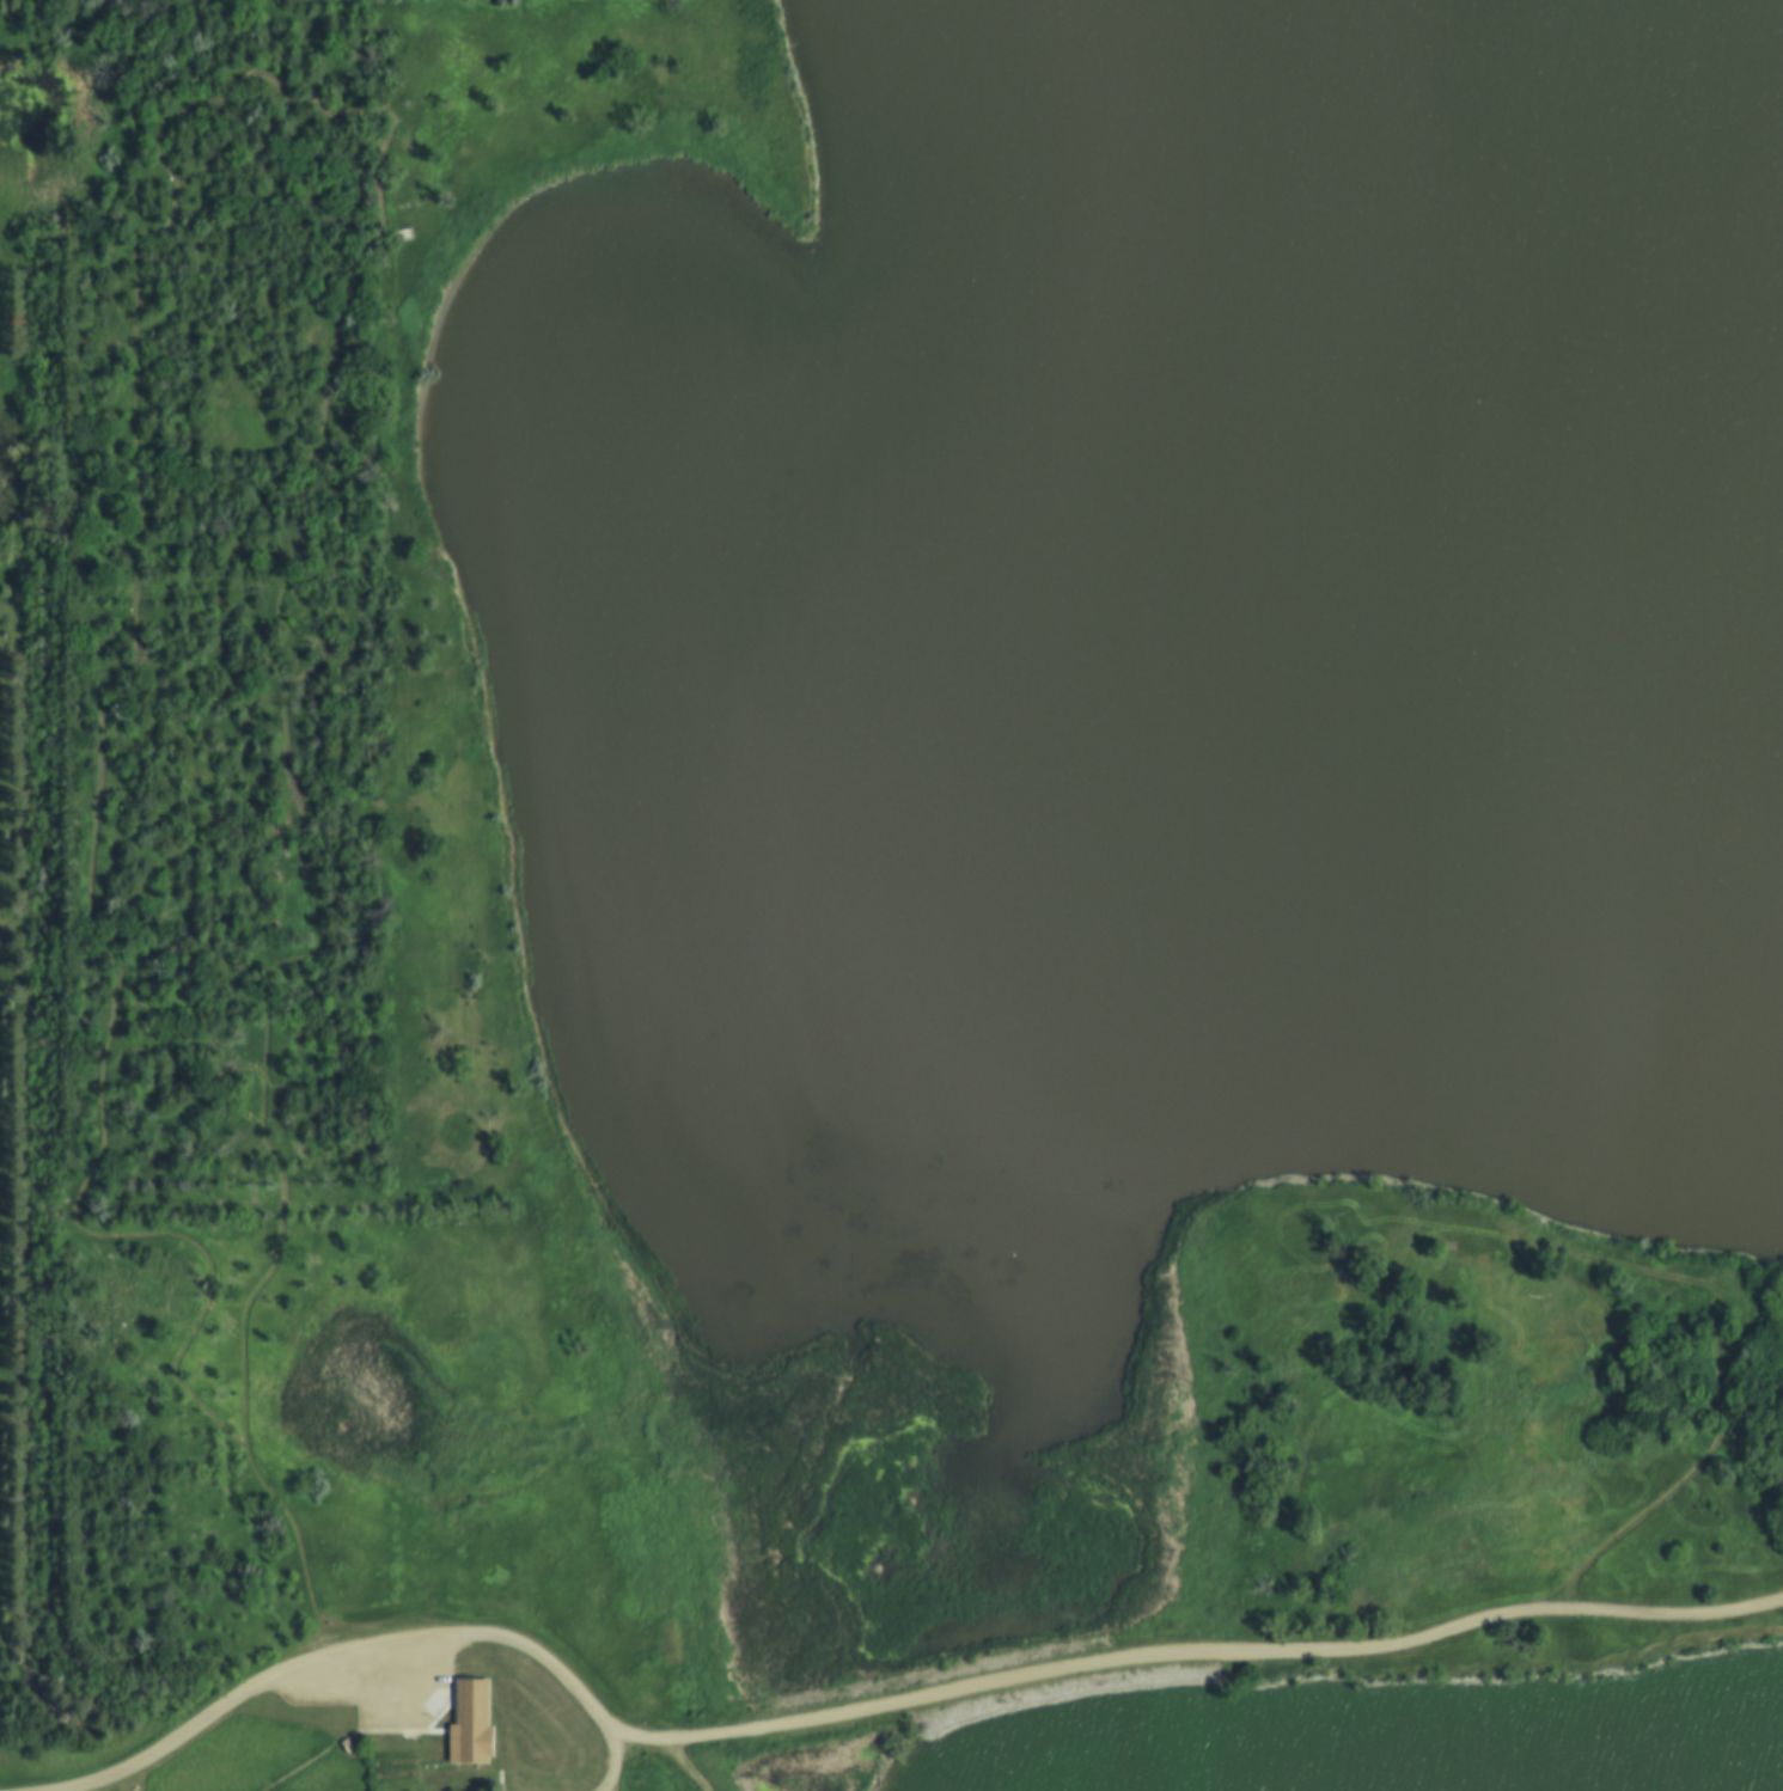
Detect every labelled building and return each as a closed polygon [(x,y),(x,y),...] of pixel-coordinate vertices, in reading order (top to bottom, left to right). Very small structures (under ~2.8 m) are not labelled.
[(518,1774),(450,1774),(450,1753),(458,1753),(458,1711),(489,1711),(489,1735),(500,1746),(518,1746),(518,1774)]
